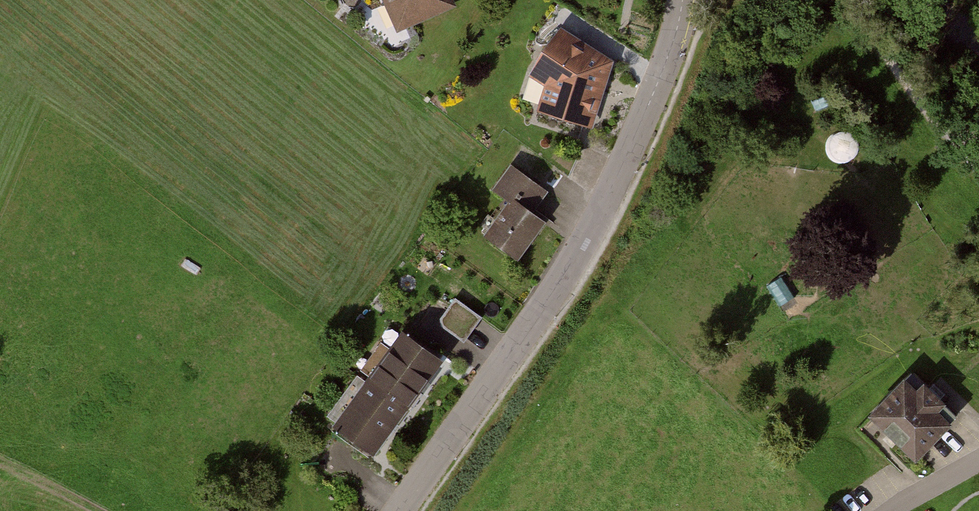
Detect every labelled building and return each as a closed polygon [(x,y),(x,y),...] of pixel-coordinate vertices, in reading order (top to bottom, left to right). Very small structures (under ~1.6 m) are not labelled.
[(397,32),(457,5),(454,0),(383,0),(397,32)] [(611,60),(561,25),(527,77),(543,85),(537,111),(592,127),(611,60)] [(510,197),(530,212),(545,192),(510,166),(492,190),(507,202),(510,197)] [(478,237),(512,263),(544,223),(530,212),(510,197),(507,202),(478,237)] [(441,326),(463,342),(482,317),(454,299),(441,317),(441,326)] [(400,409),(439,361),(398,329),(359,377),(400,409)] [(913,375),(872,418),(917,461),(958,418),(913,375)] [(362,458),(400,409),(359,377),(321,425),(362,458)]
